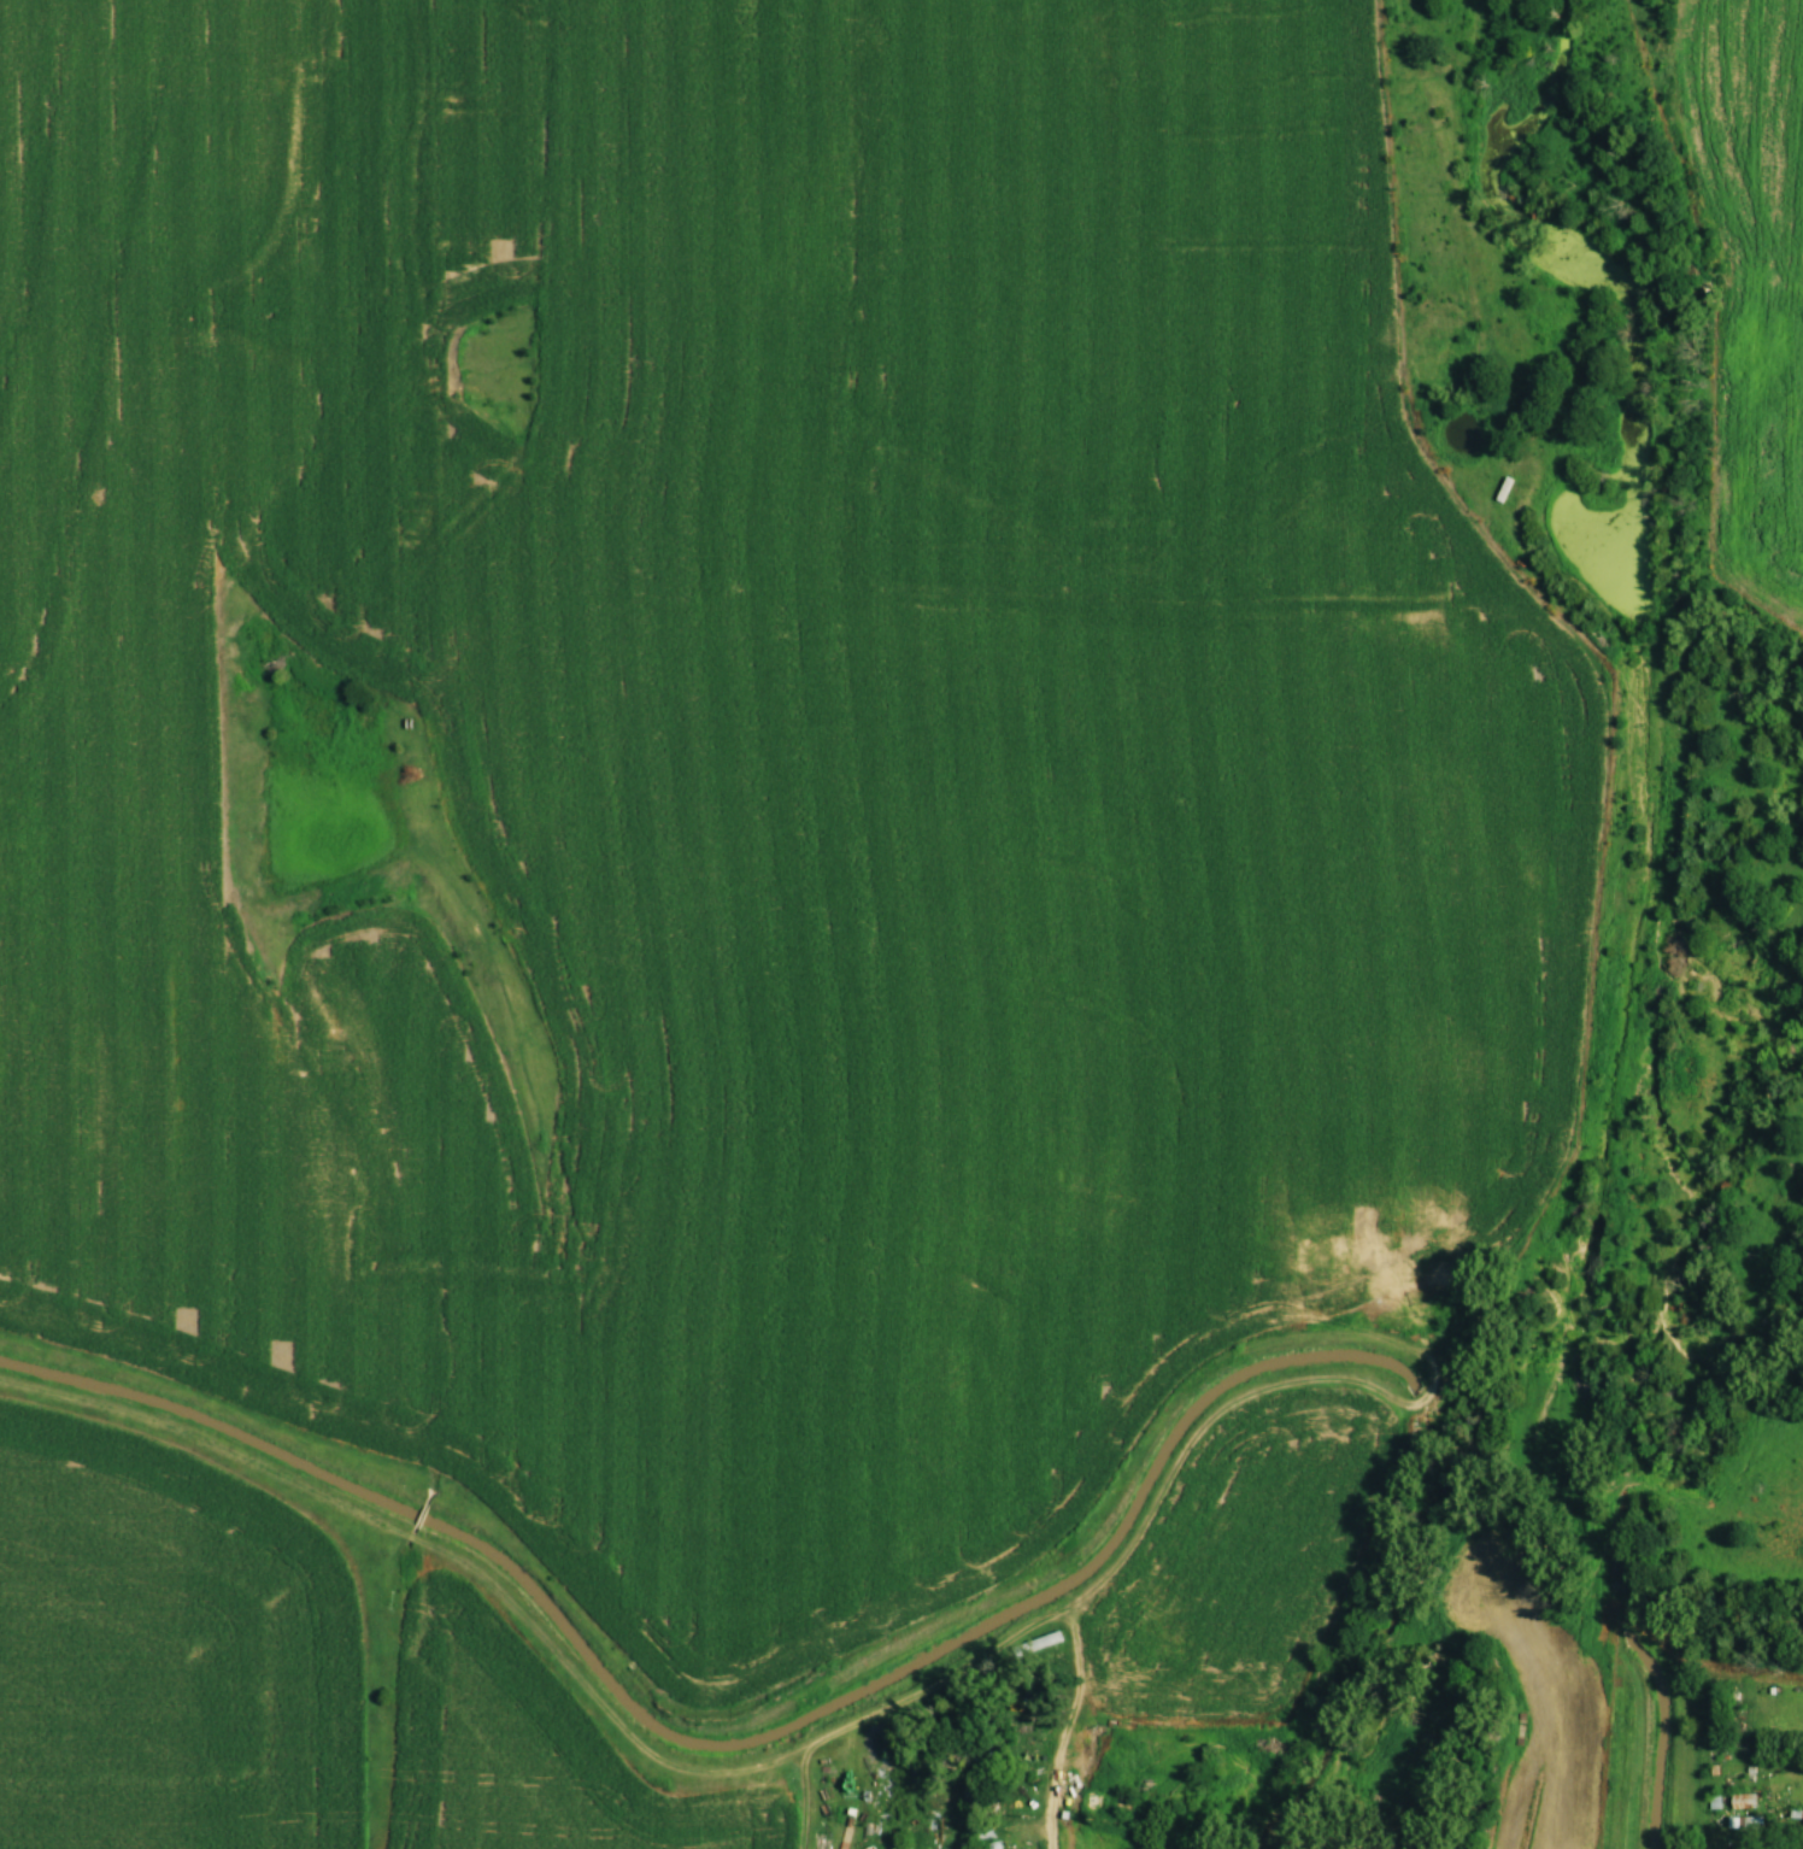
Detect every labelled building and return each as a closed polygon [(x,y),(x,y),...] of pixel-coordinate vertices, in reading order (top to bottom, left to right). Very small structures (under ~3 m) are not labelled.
[(1751,1793),(1728,1793),(1728,1808),(1751,1808),(1751,1793)]
